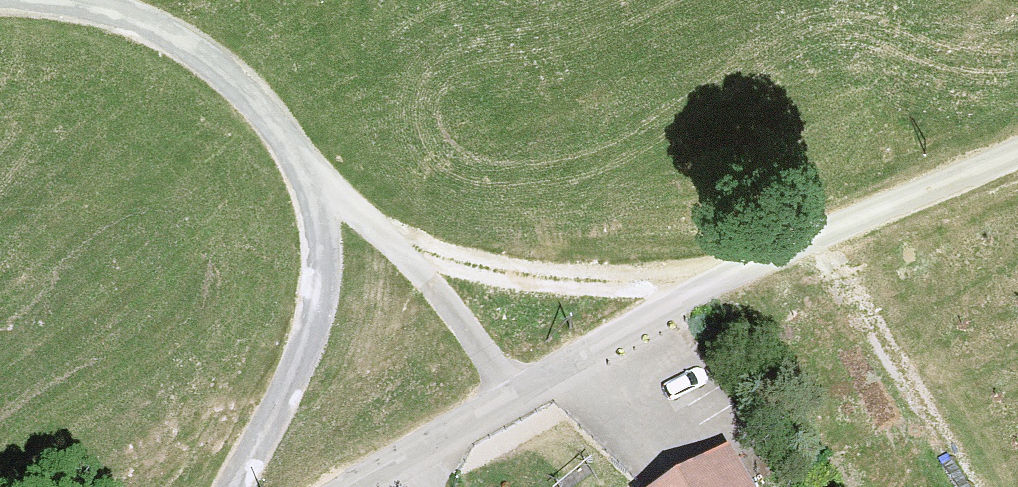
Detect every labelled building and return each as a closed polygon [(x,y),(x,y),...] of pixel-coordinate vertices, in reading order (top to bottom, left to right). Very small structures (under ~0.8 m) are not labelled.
[(714,467),(678,486),(725,486),(714,467)]
